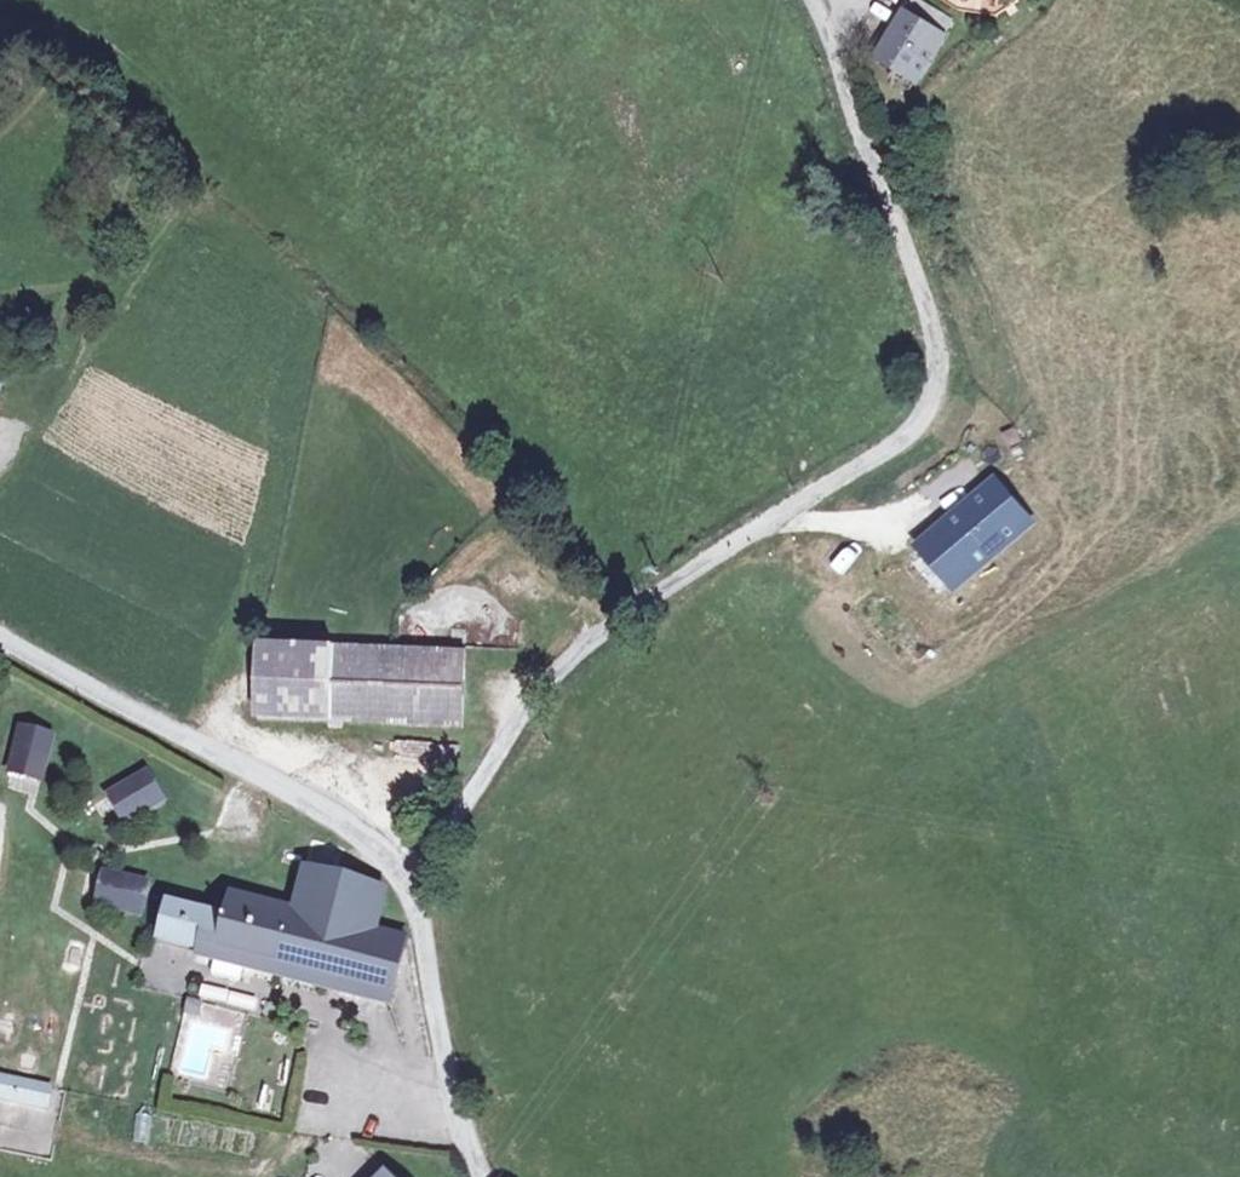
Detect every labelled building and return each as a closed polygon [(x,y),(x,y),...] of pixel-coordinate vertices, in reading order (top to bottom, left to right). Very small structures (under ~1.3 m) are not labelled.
[(917,0),(915,0),(872,52),(907,78),(947,24),(917,0)] [(1031,526),(992,480),(916,543),(955,589),(1031,526)] [(461,724),(462,649),(260,643),(260,721),(461,724)] [(16,726),(10,754),(6,769),(35,776),(39,761),(45,733),(16,726)] [(121,821),(136,811),(162,795),(141,766),(122,782),(104,797),(121,821)] [(159,938),(384,1000),(400,942),(385,938),(399,887),(339,871),(345,850),(311,841),(293,906),(230,889),(223,916),(169,901),(159,938)] [(93,905),(107,909),(128,913),(137,915),(144,885),(135,883),(114,878),(100,874),(93,905)] [(170,1074),(208,1081),(212,1059),(235,1063),(246,1005),(185,993),(170,1074)] [(46,1087),(0,1075),(0,1094),(41,1105),(46,1087)] [(149,1143),(151,1111),(135,1110),(133,1142),(149,1143)]
